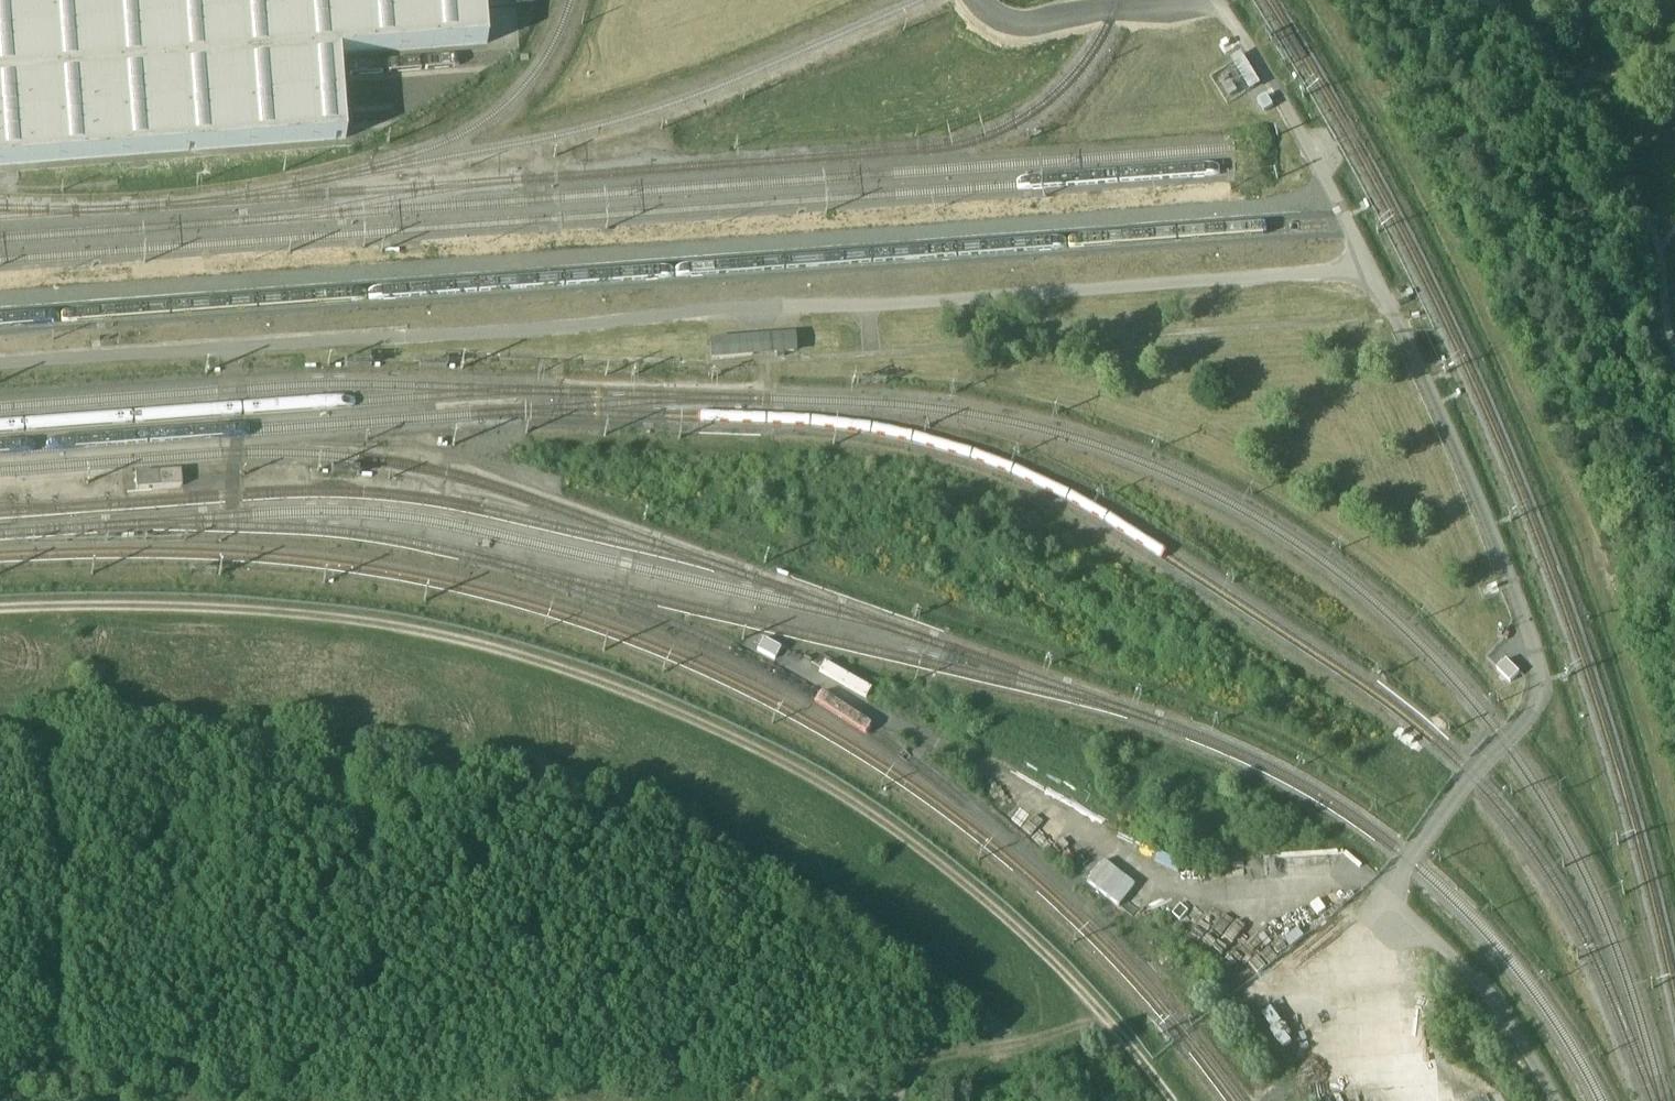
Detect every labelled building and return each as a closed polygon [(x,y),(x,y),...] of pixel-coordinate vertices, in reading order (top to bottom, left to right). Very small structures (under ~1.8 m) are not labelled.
[(346,140),(345,121),(343,99),(341,77),(340,57),(488,45),(485,10),(484,0),(0,0),(0,167),(346,140)] [(1232,59),(1253,87),(1264,79),(1244,51),(1232,59)] [(794,336),(710,343),(711,364),(795,358),(794,336)] [(780,651),(763,643),(758,653),(775,661),(780,651)] [(1025,792),(1006,814),(1048,850),(1067,828),(1025,792)] [(1101,864),(1087,877),(1122,915),(1136,901),(1101,864)] [(1272,1007),(1261,1015),(1284,1048),(1296,1040),(1272,1007)]
